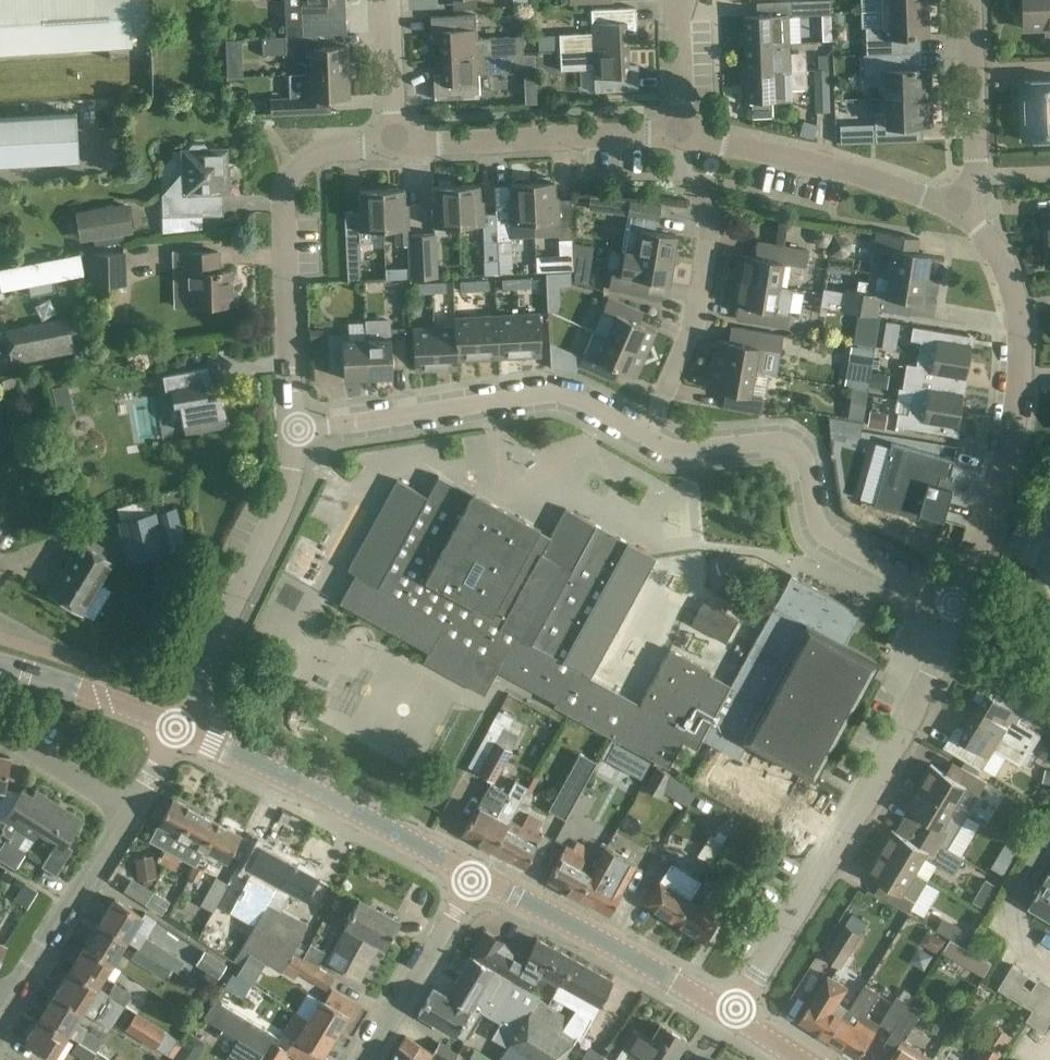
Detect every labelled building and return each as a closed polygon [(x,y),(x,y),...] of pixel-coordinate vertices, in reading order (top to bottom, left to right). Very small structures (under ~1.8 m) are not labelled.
[(131,45),(128,0),(0,0),(0,53),(131,45)] [(303,35),(317,34),(346,33),(344,0),(301,0),(303,35)] [(791,15),(831,14),(830,0),(791,0),(791,15)] [(927,9),(927,0),(880,0),(881,10),(927,9)] [(1022,28),(1044,27),(1045,33),(1049,33),(1049,0),(1021,0),(1022,28)] [(559,52),(628,49),(627,32),(636,31),(635,7),(590,9),(591,32),(558,33),(559,52)] [(927,9),(881,10),(881,25),(865,26),(866,53),(863,53),(863,55),(900,53),(899,35),(928,34),(927,9)] [(744,44),(788,42),(787,13),(743,15),(744,44)] [(440,57),(523,54),(522,35),(476,37),(474,14),(430,16),(431,41),(440,40),(440,57)] [(304,60),(305,73),(347,71),(346,46),(317,47),(317,34),(303,35),(262,36),(262,55),(285,54),(285,49),(291,49),(291,58),(295,61),(304,60)] [(556,35),(537,35),(538,50),(557,49),(556,35)] [(745,72),(805,70),(805,52),(788,52),(788,42),(744,44),(745,72)] [(628,49),(559,52),(560,69),(593,68),(594,91),(639,89),(637,64),(629,64),(628,49)] [(900,53),(863,55),(864,83),(884,82),(884,97),(930,96),(929,67),(897,68),(897,53),(900,53)] [(523,54),(440,57),(441,73),(433,73),(434,98),(478,96),(477,73),(523,71),(523,54)] [(813,70),(828,69),(827,54),(817,55),(818,69),(813,69),(813,70)] [(814,112),(827,111),(829,111),(828,69),(813,70),(814,112)] [(805,70),(745,72),(747,101),(750,101),(750,117),(771,116),(771,100),(790,99),(790,88),(806,88),(805,70)] [(305,73),(287,73),(288,96),(269,97),(270,115),(330,113),(329,97),(348,96),(347,71),(305,73)] [(1023,81),(1024,117),(1021,117),(1022,140),(1049,138),(1049,79),(1023,81)] [(930,96),(884,97),(885,112),(874,112),(875,141),(902,140),(901,125),(931,124),(930,96)] [(78,159),(75,112),(0,117),(0,163),(78,159)] [(206,149),(206,146),(203,143),(191,143),(188,147),(188,150),(182,150),(183,170),(161,194),(162,234),(202,229),(201,193),(227,192),(226,148),(206,149)] [(558,209),(557,195),(554,195),(553,180),(551,180),(548,176),(537,177),(535,181),(532,181),(534,236),(558,235),(558,239),(573,238),(571,209),(558,209)] [(534,236),(532,181),(528,181),(526,177),(514,178),(512,182),(510,182),(511,197),(507,197),(508,212),(495,212),(497,240),(510,239),(510,237),(534,236)] [(479,199),(478,184),(456,185),(458,225),(482,223),(483,241),(497,240),(495,212),(482,213),(482,199),(479,199)] [(458,225),(456,185),(434,186),(435,201),(432,201),(433,226),(458,225)] [(423,277),(421,233),(408,234),(406,202),(403,202),(403,187),(381,188),(383,228),(395,228),(396,244),(408,243),(409,278),(423,277)] [(383,228),(381,188),(359,190),(360,204),(357,205),(357,210),(344,211),(346,266),(360,265),(359,243),(383,242),(382,228),(383,228)] [(629,200),(621,250),(625,250),(625,251),(672,259),(676,234),(656,231),(661,205),(629,200)] [(132,232),(127,202),(112,205),(112,203),(105,204),(105,206),(75,211),(79,240),(93,238),(94,246),(124,241),(123,234),(132,232)] [(870,269),(925,278),(929,253),(915,251),(917,237),(877,230),(870,269)] [(421,233),(423,277),(437,276),(434,232),(421,233)] [(847,235),(832,233),(829,255),(843,257),(850,254),(852,242),(847,235)] [(736,279),(792,288),(778,286),(782,262),(805,265),(808,249),(778,244),(775,260),(740,254),(736,279)] [(173,305),(186,305),(231,303),(230,270),(218,270),(217,250),(172,252),(173,305)] [(126,251),(88,252),(89,285),(126,284),(126,251)] [(672,259),(625,251),(621,273),(611,272),(608,287),(647,293),(649,279),(668,282),(672,259)] [(84,275),(80,254),(39,262),(43,283),(84,275)] [(556,271),(570,270),(570,256),(555,256),(556,271)] [(498,258),(485,259),(483,259),(484,275),(498,274),(498,258)] [(0,269),(0,288),(1,291),(43,283),(39,262),(0,269)] [(574,267),(575,281),(586,284),(589,270),(574,267)] [(921,302),(925,278),(870,269),(868,281),(859,279),(857,290),(844,288),(844,292),(825,288),(822,306),(879,315),(880,309),(908,313),(910,300),(921,302)] [(570,270),(556,271),(553,272),(554,285),(573,285),(573,271),(570,271),(570,270)] [(515,278),(516,288),(529,288),(529,277),(515,278)] [(516,288),(515,278),(502,278),(502,289),(516,288)] [(473,280),(474,290),(487,290),(487,279),(473,280)] [(792,288),(736,279),(732,303),(758,308),(756,323),(786,328),(789,312),(788,312),(792,288)] [(474,290),(473,280),(460,280),(460,291),(474,290)] [(432,282),(432,292),(446,292),(445,281),(432,282)] [(432,292),(432,282),(418,282),(418,293),(432,292)] [(595,332),(645,354),(655,330),(630,319),(636,307),(608,295),(602,308),(605,309),(595,332)] [(517,314),(519,356),(541,355),(539,313),(517,314)] [(517,314),(496,315),(498,357),(519,356),(517,314)] [(496,315),(475,316),(477,358),(498,357),(496,315)] [(475,316),(454,317),(457,368),(457,359),(477,358),(475,316)] [(68,317),(5,329),(12,363),(75,351),(68,317)] [(454,326),(434,327),(436,369),(457,368),(454,317),(454,326)] [(897,321),(886,320),(884,330),(889,331),(896,326),(897,321)] [(364,338),(364,322),(347,322),(348,334),(328,335),(329,372),(343,372),(343,378),(368,377),(366,338),(364,338)] [(918,352),(967,361),(970,344),(968,344),(969,335),(912,326),(910,339),(920,341),(918,352)] [(366,338),(368,377),(392,375),(392,367),(405,367),(403,327),(389,328),(390,337),(366,338)] [(414,370),(436,369),(434,327),(412,328),(414,370)] [(114,341),(104,329),(92,340),(102,352),(114,341)] [(323,341),(322,329),(310,329),(310,341),(323,341)] [(711,364),(762,372),(766,348),(780,350),(783,335),(753,329),(750,344),(715,338),(711,364)] [(635,376),(645,354),(595,332),(592,331),(578,365),(605,377),(611,366),(635,376)] [(856,388),(867,390),(868,385),(870,371),(873,350),(855,347),(849,387),(852,388),(856,388)] [(906,363),(904,375),(961,385),(962,377),(965,377),(967,361),(918,352),(916,364),(906,363)] [(762,372),(711,364),(707,388),(733,392),(731,407),(761,413),(763,397),(749,394),(753,371),(762,372)] [(165,391),(171,390),(173,405),(179,404),(184,431),(225,424),(220,396),(207,398),(204,384),(210,383),(208,367),(162,375),(165,391)] [(870,371),(868,385),(887,388),(889,374),(870,371)] [(911,390),(909,401),(959,410),(962,393),(959,393),(961,385),(904,375),(902,388),(911,390)] [(9,378),(0,380),(0,390),(11,387),(9,378)] [(71,399),(67,384),(52,387),(55,402),(71,399)] [(867,390),(856,388),(852,388),(846,418),(862,421),(867,390)] [(956,426),(959,410),(909,401),(908,413),(898,412),(895,425),(952,434),(954,426),(956,426)] [(869,410),(866,425),(885,428),(888,413),(869,410)] [(847,420),(847,419),(846,419),(833,417),(830,436),(844,439),(844,435),(847,420)] [(946,487),(954,460),(890,442),(873,505),(917,518),(919,513),(942,519),(951,488),(946,487)] [(701,739),(730,685),(709,673),(710,671),(669,648),(639,703),(591,676),(656,558),(565,508),(550,536),(438,475),(426,496),(397,479),(347,569),(355,573),(340,602),(429,651),(423,660),(483,694),(497,669),(555,701),(553,705),(568,713),(667,768),(681,742),(696,749),(701,739)] [(185,549),(177,509),(120,521),(128,561),(185,549)] [(9,530),(0,524),(0,545),(9,530)] [(953,530),(933,524),(928,545),(943,549),(945,540),(950,541),(953,530)] [(82,613),(114,562),(80,541),(48,592),(82,613)] [(746,742),(801,772),(812,779),(877,661),(844,643),(861,612),(790,574),(730,685),(701,739),(723,751),(737,759),(746,742)] [(725,643),(738,620),(703,601),(691,624),(725,643)] [(1032,751),(1041,735),(1013,718),(1027,694),(989,671),(974,697),(981,701),(973,715),(1032,751)] [(477,772),(494,782),(512,750),(510,749),(519,734),(507,728),(513,718),(498,710),(467,765),(478,771),(477,772)] [(1032,751),(973,715),(965,729),(957,725),(944,746),(982,769),(994,749),(1023,766),(1032,751)] [(650,762),(614,742),(605,759),(641,779),(650,762)] [(775,817),(801,772),(746,742),(737,759),(723,751),(707,780),(775,817)] [(1040,742),(1034,750),(1048,758),(1049,754),(1049,748),(1040,742)] [(5,787),(10,756),(0,754),(0,789),(4,789),(5,787)] [(918,785),(954,807),(967,785),(980,793),(987,781),(961,765),(954,777),(931,763),(918,785)] [(660,797),(672,776),(656,767),(645,788),(660,797)] [(566,779),(549,809),(563,817),(581,787),(566,779)] [(494,851),(507,828),(506,827),(527,787),(514,780),(508,792),(490,782),(478,804),(480,805),(463,833),(494,851)] [(921,831),(956,852),(963,840),(942,827),(954,807),(918,785),(905,806),(928,820),(921,831)] [(21,790),(3,819),(5,820),(1,829),(0,834),(0,859),(15,868),(26,851),(19,846),(25,836),(31,840),(37,832),(55,843),(41,865),(55,874),(72,848),(64,842),(79,819),(35,791),(32,797),(21,790)] [(181,837),(196,809),(173,797),(158,825),(181,837)] [(218,822),(196,809),(181,837),(203,849),(218,822)] [(507,828),(494,851),(524,869),(544,835),(538,831),(543,824),(530,816),(519,835),(507,828)] [(218,822),(203,849),(226,862),(241,834),(218,822)] [(915,842),(892,828),(879,850),(916,871),(925,855),(955,873),(964,857),(956,852),(921,831),(915,842)] [(711,863),(727,837),(718,831),(714,837),(710,834),(697,855),(711,863)] [(549,882),(580,898),(592,875),(591,875),(580,869),(591,850),(578,843),(573,850),(567,847),(549,882)] [(259,915),(289,860),(259,844),(248,866),(258,872),(249,888),(260,894),(256,903),(249,899),(238,920),(244,924),(233,944),(219,936),(220,935),(205,926),(197,940),(233,960),(259,915)] [(611,915),(630,881),(629,880),(637,864),(606,847),(591,875),(592,875),(580,898),(611,915)] [(166,865),(173,852),(165,848),(157,861),(166,865)] [(916,871),(879,850),(866,871),(889,885),(883,896),(909,912),(929,879),(916,871)] [(173,852),(166,865),(173,869),(180,857),(173,852)] [(144,885),(146,886),(153,885),(152,879),(157,878),(153,855),(134,858),(137,880),(143,880),(144,885)] [(303,868),(289,860),(259,915),(233,960),(232,961),(242,967),(250,953),(282,971),(292,952),(308,923),(281,908),(291,890),(306,897),(317,876),(316,875),(316,870),(305,864),(303,868)] [(197,882),(204,870),(195,865),(188,877),(197,882)] [(645,903),(675,921),(689,899),(677,892),(689,874),(676,866),(671,873),(665,869),(645,903)] [(1030,904),(1049,916),(1049,873),(1049,872),(1030,904)] [(212,910),(227,882),(215,876),(200,904),(212,910)] [(25,907),(35,891),(25,884),(14,900),(25,907)] [(689,899),(675,921),(705,940),(726,907),(720,903),(724,896),(711,888),(700,906),(689,899)] [(152,890),(145,903),(161,914),(169,901),(152,890)] [(347,925),(327,962),(359,980),(379,943),(385,946),(400,920),(358,897),(344,924),(347,925)] [(99,922),(127,940),(137,946),(170,967),(177,957),(146,936),(147,935),(135,927),(142,915),(114,898),(99,922)] [(112,963),(127,940),(99,922),(84,946),(112,963)] [(842,966),(862,935),(845,924),(825,955),(842,966)] [(958,927),(951,938),(963,945),(970,934),(958,927)] [(928,929),(923,937),(926,945),(938,953),(946,940),(928,929)] [(527,956),(485,931),(470,956),(538,999),(547,1005),(548,1003),(539,997),(540,995),(531,990),(535,981),(533,980),(538,971),(559,983),(572,958),(536,939),(527,956)] [(309,945),(302,957),(316,965),(323,953),(309,945)] [(97,987),(98,986),(112,963),(84,946),(69,969),(97,987)] [(137,946),(137,947),(130,958),(162,979),(170,967),(137,946)] [(204,950),(195,964),(218,978),(227,964),(204,950)] [(292,952),(282,971),(294,978),(297,973),(326,989),(334,975),(316,965),(302,957),(292,952)] [(507,1044),(538,999),(470,956),(447,996),(433,988),(418,1013),(455,1035),(455,1034),(464,1039),(481,1010),(501,1021),(492,1036),(507,1044)] [(559,983),(551,997),(590,1018),(612,980),(572,958),(559,983)] [(1049,1023),(1049,988),(1039,981),(1039,980),(1013,964),(998,988),(1033,1009),(1026,1020),(1045,1031),(1049,1023)] [(132,1008),(108,994),(97,987),(69,969),(54,993),(83,1012),(95,1019),(110,996),(131,1009),(132,1008)] [(847,987),(829,975),(800,1020),(830,1039),(865,984),(865,983),(844,1017),(833,1010),(847,987)] [(115,982),(108,994),(132,1008),(137,1000),(130,995),(132,993),(115,982)] [(865,984),(830,1039),(860,1058),(881,1025),(866,1016),(881,993),(865,984)] [(359,1005),(331,988),(324,1000),(320,998),(307,1019),(294,1011),(335,1036),(347,1016),(351,1018),(359,1005)] [(120,1052),(87,1030),(87,1029),(77,1022),(83,1012),(54,993),(40,1016),(68,1034),(79,1040),(96,1051),(110,1059),(115,1059),(120,1052)] [(906,1010),(910,1003),(898,995),(893,1002),(906,1010)] [(272,1059),(284,1059),(289,1052),(290,1051),(289,1050),(278,1044),(282,1039),(215,998),(202,1017),(238,1038),(272,1059)] [(498,1059),(561,1059),(583,1026),(548,1003),(547,1005),(538,999),(507,1044),(508,1045),(498,1059)] [(906,1010),(896,1026),(909,1034),(923,1011),(910,1003),(906,1010)] [(167,1054),(178,1037),(135,1011),(124,1029),(155,1048),(155,1046),(167,1054)] [(335,1036),(294,1011),(282,1031),(295,1039),(289,1050),(290,1051),(289,1052),(301,1059),(325,1059),(327,1058),(323,1056),(335,1036)] [(53,1058),(68,1034),(40,1016),(25,1041),(53,1058)] [(626,1043),(617,1057),(621,1059),(673,1059),(686,1039),(660,1023),(650,1040),(634,1030),(626,1043)] [(1013,1036),(998,1026),(975,1059),(998,1059),(1013,1036)] [(406,1035),(390,1059),(429,1059),(431,1056),(433,1052),(406,1035)] [(238,1038),(228,1057),(233,1059),(272,1059),(238,1038)] [(933,1058),(903,1039),(890,1059),(932,1059),(933,1058)] [(96,1051),(79,1040),(71,1052),(84,1059),(90,1059),(96,1051)] [(431,1056),(438,1059),(472,1059),(469,1058),(469,1059),(440,1041),(433,1052),(431,1056)] [(475,1048),(469,1058),(472,1059),(494,1059),(475,1048)] [(180,1050),(173,1059),(195,1059),(180,1050)]
